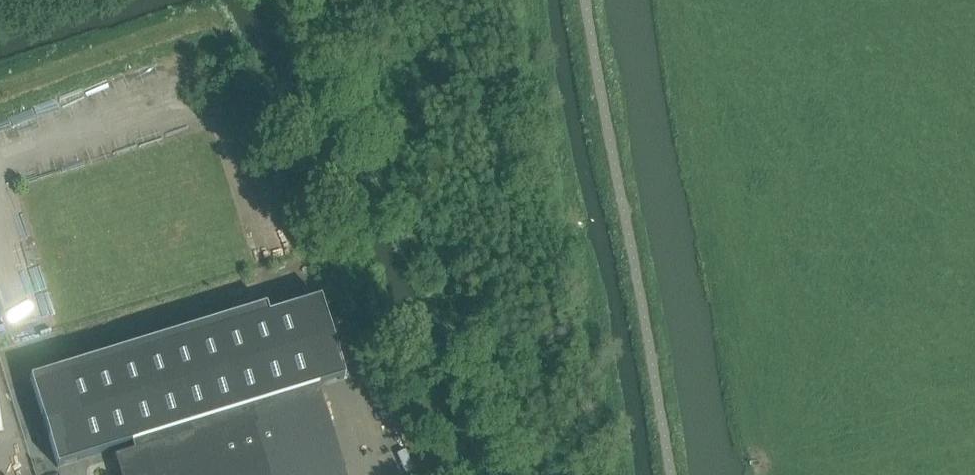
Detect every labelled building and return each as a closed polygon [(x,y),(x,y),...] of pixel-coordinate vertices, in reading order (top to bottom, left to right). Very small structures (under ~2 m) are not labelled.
[(58,466),(133,443),(135,450),(115,456),(121,474),(319,474),(297,400),(296,400),(293,393),(345,377),(321,298),(269,313),(267,305),(31,377),(58,466)] [(386,462),(402,452),(396,444),(381,453),(386,462)]
